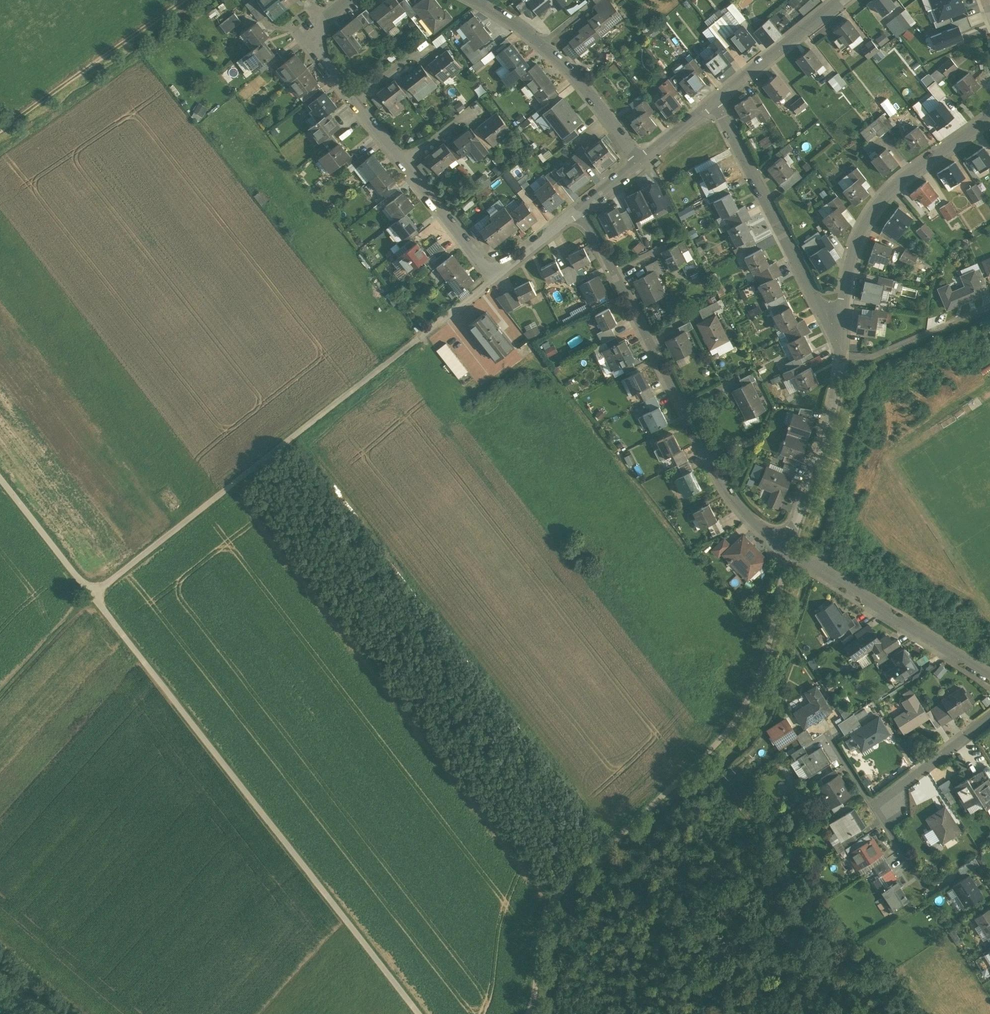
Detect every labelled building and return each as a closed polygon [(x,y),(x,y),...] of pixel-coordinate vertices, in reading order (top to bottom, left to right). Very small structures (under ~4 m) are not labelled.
[(251,11),(257,7),(253,3),(251,0),(246,4),(251,11)] [(259,0),(257,0),(253,3),(257,7),(261,12),(266,8),(259,0)] [(266,8),(273,18),(287,7),(282,0),(259,0),(266,8)] [(397,0),(388,0),(371,13),(387,33),(396,26),(392,20),(405,10),(399,3),(397,0)] [(406,0),(403,0),(399,3),(405,10),(411,18),(416,13),(406,0)] [(434,0),(423,0),(414,7),(427,24),(429,23),(435,31),(433,32),(434,32),(451,19),(445,12),(444,13),(434,0)] [(525,11),(522,7),(527,3),(525,0),(523,0),(522,1),(515,6),(521,14),(525,11)] [(527,3),(536,15),(552,3),(556,0),(531,0),(527,3)] [(552,3),(557,11),(566,4),(563,0),(556,0),(552,3)] [(598,4),(603,10),(588,21),(590,23),(598,34),(608,27),(609,27),(622,18),(608,0),(603,0),(598,4)] [(742,9),(752,1),(751,0),(735,0),(742,9)] [(798,0),(790,0),(787,3),(793,9),(800,2),(799,1),(798,0)] [(867,4),(871,8),(874,5),(883,15),(895,5),(891,0),(872,0),(867,4)] [(939,21),(951,16),(965,10),(961,0),(953,0),(934,8),(939,21)] [(536,15),(527,3),(522,7),(525,11),(531,19),(536,15)] [(742,14),(733,3),(726,8),(730,11),(733,15),(740,24),(746,19),(742,14)] [(876,20),(883,15),(874,5),(871,8),(868,10),(876,20)] [(261,12),(257,7),(251,11),(259,22),(265,17),(261,12)] [(375,20),(370,14),(367,9),(362,14),(370,24),(375,20)] [(887,25),(896,37),(916,22),(906,10),(887,25)] [(755,42),(740,24),(733,15),(730,11),(722,18),(734,32),(727,37),(731,43),(740,54),(755,42)] [(226,33),(240,22),(234,13),(219,24),(226,33)] [(370,24),(362,14),(356,18),(363,26),(364,28),(370,24)] [(491,38),(474,16),(461,26),(471,39),(461,47),(470,59),(476,54),(474,51),(479,48),(491,38)] [(953,21),(951,16),(939,21),(934,23),(936,28),(953,21)] [(951,23),(953,28),(958,26),(961,33),(972,28),(967,16),(951,23)] [(356,18),(346,26),(352,34),(363,26),(356,18)] [(734,32),(722,18),(720,19),(709,28),(710,28),(718,39),(725,48),(731,43),(727,37),(734,32)] [(769,18),(755,31),(765,46),(781,33),(769,18)] [(859,35),(847,20),(834,31),(838,37),(839,38),(840,37),(846,45),(847,45),(848,44),(859,35)] [(263,30),(257,22),(245,31),(251,38),(257,46),(264,41),(268,38),(263,31),(263,30)] [(598,34),(590,23),(583,28),(584,30),(569,41),(570,43),(576,51),(583,46),(584,48),(600,36),(598,34)] [(370,24),(364,28),(373,39),(379,35),(370,24)] [(352,34),(346,26),(333,35),(349,57),(362,47),(352,34)] [(953,28),(931,37),(936,50),(938,49),(939,52),(957,43),(956,42),(964,39),(961,33),(958,26),(953,28)] [(713,42),(718,39),(710,28),(705,32),(713,42)] [(442,33),(430,43),(435,49),(447,40),(442,33)] [(875,40),(880,46),(888,39),(883,33),(875,40)] [(848,44),(852,49),(863,40),(859,35),(848,44)] [(839,38),(838,37),(833,41),(840,49),(846,45),(840,37),(839,38)] [(257,46),(251,38),(246,42),(252,50),(257,46)] [(498,46),(494,49),(498,54),(511,45),(506,39),(498,46)] [(725,48),(718,39),(713,42),(709,46),(714,53),(718,50),(722,54),(727,50),(725,48)] [(252,50),(243,57),(254,71),(262,65),(275,55),(264,41),(257,46),(252,50)] [(498,46),(494,41),(485,49),(488,53),(494,49),(498,46)] [(872,42),(861,51),(868,59),(879,50),(872,42)] [(576,51),(570,43),(563,48),(567,54),(573,59),(579,54),(576,51)] [(505,64),(507,66),(520,56),(516,52),(517,51),(511,44),(511,45),(498,54),(498,55),(503,51),(507,56),(502,60),(505,64)] [(481,50),(479,48),(474,51),(476,54),(470,59),(474,64),(484,57),(480,51),(481,50)] [(481,50),(480,51),(484,57),(488,53),(485,49),(484,48),(481,50)] [(447,49),(428,64),(439,78),(442,82),(461,67),(447,49)] [(823,65),(810,49),(796,60),(808,76),(816,70),(823,65)] [(699,53),(705,60),(709,57),(703,50),(699,53)] [(705,60),(704,60),(711,68),(710,69),(715,76),(730,65),(722,54),(718,50),(714,53),(709,57),(705,60)] [(727,50),(722,54),(730,65),(735,61),(727,50)] [(271,66),(282,57),(278,52),(275,55),(262,65),(266,70),(271,66)] [(286,62),(278,68),(289,83),(307,69),(295,54),(286,62)] [(525,63),(520,56),(507,66),(511,71),(501,78),(508,86),(521,76),(530,69),(526,62),(525,63)] [(282,57),(271,66),(275,70),(278,68),(286,62),(282,57)] [(950,58),(939,67),(947,76),(957,67),(950,58)] [(702,71),(693,59),(684,66),(690,73),(694,70),(697,74),(702,71)] [(439,78),(428,64),(424,68),(434,81),(439,78)] [(511,71),(507,66),(505,64),(496,72),(501,78),(511,71)] [(556,89),(536,64),(530,69),(521,76),(527,84),(528,83),(541,100),(540,101),(546,97),(555,89),(556,89)] [(421,65),(402,79),(414,94),(425,86),(429,91),(437,85),(424,68),(421,65)] [(826,69),(823,65),(816,70),(819,74),(826,69)] [(289,83),(300,97),(318,83),(307,69),(289,83)] [(697,74),(694,70),(690,73),(680,81),(686,88),(685,89),(690,96),(705,85),(697,74)] [(838,73),(833,77),(842,88),(847,84),(838,73)] [(921,80),(927,87),(935,81),(929,73),(921,80)] [(979,86),(968,73),(956,82),(964,92),(961,94),(964,98),(979,86)] [(674,87),(680,93),(685,89),(675,76),(670,81),(674,87)] [(777,76),(763,86),(776,102),(789,91),(777,76)] [(842,88),(833,77),(828,81),(837,92),(842,88)] [(414,94),(402,79),(397,83),(407,95),(409,98),(414,94)] [(400,101),(407,95),(397,83),(395,80),(378,93),(385,102),(390,108),(400,101)] [(670,81),(665,84),(663,82),(659,86),(665,93),(669,90),(674,87),(670,81)] [(938,101),(946,95),(935,81),(927,87),(938,101)] [(964,92),(956,82),(954,85),(961,94),(964,92)] [(300,97),(303,102),(312,95),(322,87),(318,83),(300,97)] [(425,86),(414,94),(419,101),(430,93),(429,91),(425,86)] [(322,87),(312,95),(316,100),(325,92),(322,87)] [(680,93),(674,87),(669,90),(676,99),(681,95),(680,93)] [(555,89),(546,97),(549,102),(550,101),(559,94),(555,89)] [(665,93),(656,101),(662,109),(661,110),(666,116),(681,105),(676,99),(669,90),(665,93)] [(336,106),(325,92),(316,100),(310,104),(321,118),(328,113),(336,106)] [(379,107),(385,102),(378,93),(371,98),(379,107)] [(316,100),(312,95),(303,102),(307,107),(310,104),(316,100)] [(750,96),(735,106),(739,113),(740,113),(745,121),(756,114),(760,112),(757,107),(750,96)] [(540,101),(544,106),(549,102),(546,97),(540,101)] [(639,97),(630,104),(633,108),(635,106),(642,101),(639,97)] [(802,97),(790,106),(797,114),(808,105),(802,97)] [(581,121),(563,98),(554,106),(549,109),(557,119),(546,128),(552,136),(556,132),(569,122),(572,127),(573,128),(581,121)] [(653,111),(644,99),(642,101),(635,106),(641,114),(645,111),(648,115),(653,111)] [(896,110),(886,99),(880,104),(889,116),(896,110)] [(405,108),(400,101),(390,108),(395,116),(405,108)] [(550,101),(549,102),(544,106),(537,112),(540,116),(549,109),(554,106),(550,101)] [(197,103),(192,117),(201,120),(206,106),(197,103)] [(771,116),(763,103),(757,107),(760,112),(756,114),(759,118),(762,122),(769,117),(771,116)] [(953,117),(942,103),(930,113),(937,123),(934,125),(937,129),(953,117)] [(648,115),(645,111),(641,114),(631,122),(637,129),(637,130),(642,137),(656,125),(648,115)] [(321,118),(309,127),(320,142),(322,141),(331,133),(340,127),(328,113),(321,118)] [(496,113),(478,127),(492,146),(511,131),(496,113)] [(758,125),(762,122),(759,118),(756,114),(745,121),(751,130),(754,127),(755,128),(758,125)] [(876,120),(885,133),(896,124),(890,116),(887,118),(883,114),(876,120)] [(772,121),(769,117),(762,122),(765,126),(772,121)] [(885,133),(876,120),(871,125),(880,137),(885,133)] [(572,127),(569,122),(556,132),(561,138),(573,128),(572,127)] [(473,131),(487,150),(492,146),(478,127),(473,131)] [(927,141),(917,127),(905,137),(912,146),(909,149),(912,153),(927,141)] [(470,128),(452,143),(462,156),(462,157),(472,149),(480,158),(488,152),(487,150),(473,131),(470,128)] [(578,135),(573,128),(561,138),(566,144),(578,135)] [(866,128),(861,132),(868,141),(874,137),(866,128)] [(331,133),(322,141),(326,145),(335,138),(331,133)] [(335,138),(326,145),(329,150),(339,143),(335,138)] [(600,139),(585,150),(596,165),(601,170),(615,158),(600,139)] [(329,150),(320,158),(331,172),(346,160),(350,157),(349,156),(339,143),(329,150)] [(462,156),(452,143),(447,147),(456,158),(457,160),(462,156)] [(444,144),(426,158),(435,169),(437,172),(456,158),(447,147),(444,144)] [(781,158),(783,161),(789,157),(787,154),(793,149),(789,144),(781,151),(784,155),(781,158)] [(578,152),(587,163),(591,169),(596,165),(585,150),(581,145),(576,149),(578,152)] [(886,148),(872,159),(884,175),(898,164),(886,148)] [(983,148),(966,160),(969,164),(973,161),(980,171),(989,165),(989,158),(983,148)] [(781,151),(771,158),(774,162),(781,158),(784,155),(781,151)] [(354,152),(349,156),(350,157),(346,160),(349,165),(352,163),(359,158),(354,152)] [(587,163),(578,152),(572,157),(577,163),(578,162),(582,167),(587,163)] [(380,163),(373,154),(365,160),(359,165),(371,180),(384,169),(384,168),(383,169),(379,163),(380,163)] [(704,162),(707,168),(717,163),(723,160),(720,154),(704,162)] [(359,158),(352,163),(355,168),(359,165),(365,160),(362,156),(359,158)] [(462,156),(457,160),(461,164),(465,161),(462,157),(462,156)] [(435,169),(426,158),(421,162),(430,173),(435,169)] [(781,158),(768,169),(779,183),(793,171),(789,165),(788,166),(783,161),(781,158)] [(577,163),(566,171),(562,166),(557,169),(557,170),(563,177),(573,190),(590,177),(582,167),(578,162),(577,163)] [(955,162),(937,174),(948,191),(954,187),(953,185),(964,177),(955,163),(955,162)] [(702,171),(701,171),(706,180),(705,180),(709,188),(712,186),(725,179),(717,163),(707,168),(702,171)] [(365,184),(371,180),(359,165),(355,168),(354,169),(365,184)] [(557,169),(555,167),(550,172),(558,181),(563,177),(557,170),(557,169)] [(856,167),(848,175),(854,182),(857,179),(860,183),(866,179),(856,167)] [(396,183),(384,169),(371,180),(382,194),(396,183)] [(552,185),(558,181),(550,172),(544,176),(547,179),(552,185)] [(474,182),(481,191),(492,182),(485,173),(474,182)] [(844,190),(854,182),(848,175),(837,182),(844,190)] [(533,190),(538,196),(550,211),(563,200),(552,185),(547,179),(533,190)] [(728,186),(725,179),(712,186),(715,193),(727,187),(728,186)] [(860,183),(857,179),(854,182),(844,190),(850,198),(849,199),(854,205),(869,194),(866,190),(860,183)] [(871,186),(866,179),(860,183),(866,190),(871,186)] [(520,185),(521,186),(523,188),(533,201),(538,196),(533,190),(526,180),(520,185)] [(937,195),(927,182),(926,181),(910,195),(914,199),(917,196),(925,205),(938,195),(937,195)] [(396,183),(382,194),(385,199),(389,196),(399,188),(396,183)] [(666,204),(655,183),(641,191),(652,212),(666,205),(666,204)] [(976,184),(966,190),(974,202),(984,196),(976,184)] [(711,195),(715,193),(712,186),(709,188),(700,192),(704,199),(711,195)] [(715,193),(711,195),(714,201),(730,193),(727,187),(715,193)] [(399,188),(389,196),(393,200),(403,193),(399,188)] [(523,188),(517,193),(527,205),(533,201),(523,188)] [(260,191),(254,195),(262,205),(268,201),(260,191)] [(641,191),(626,198),(637,219),(652,212),(641,191)] [(393,200),(386,206),(398,220),(406,213),(414,207),(403,193),(393,200)] [(730,193),(714,201),(718,208),(719,208),(723,217),(726,222),(727,222),(732,220),(729,214),(739,209),(731,193),(730,193)] [(835,194),(826,200),(828,203),(837,197),(835,194)] [(477,201),(473,197),(463,206),(466,210),(477,201)] [(837,197),(828,203),(834,211),(838,208),(841,212),(846,208),(837,197)] [(671,201),(666,204),(666,205),(670,212),(675,209),(671,201)] [(524,202),(510,213),(519,225),(523,230),(530,224),(529,224),(536,218),(524,202)] [(949,202),(940,208),(948,221),(957,214),(949,202)] [(834,211),(828,203),(818,211),(824,218),(824,219),(830,227),(829,227),(834,234),(849,223),(841,212),(838,208),(834,211)] [(504,206),(490,218),(492,221),(505,237),(510,232),(511,233),(515,230),(515,229),(519,225),(510,213),(504,206)] [(739,209),(729,214),(732,220),(747,212),(745,206),(739,209)] [(912,219),(898,208),(885,225),(889,228),(892,224),(903,231),(912,219),(912,218),(912,219)] [(616,209),(600,217),(610,236),(626,228),(626,227),(619,214),(616,209)] [(632,221),(626,210),(619,214),(626,227),(626,228),(627,230),(634,226),(632,221)] [(747,212),(732,220),(735,225),(745,220),(745,221),(751,218),(747,212)] [(398,220),(392,224),(403,238),(409,234),(416,228),(417,228),(406,213),(398,220)] [(912,219),(920,228),(925,224),(916,215),(912,219)] [(637,219),(632,221),(634,226),(636,229),(641,226),(637,219)] [(732,220),(727,222),(722,225),(724,231),(729,228),(734,237),(733,237),(737,245),(753,237),(745,221),(745,220),(735,225),(732,220)] [(492,221),(480,230),(482,233),(492,246),(505,237),(492,221)] [(387,228),(398,242),(403,238),(392,224),(387,228)] [(889,228),(885,225),(882,229),(896,240),(903,231),(892,224),(889,228)] [(920,228),(916,231),(926,242),(934,234),(925,224),(920,228)] [(475,238),(482,233),(480,230),(479,231),(474,225),(468,229),(475,238)] [(409,234),(413,239),(419,234),(416,228),(409,234)] [(896,240),(882,229),(879,234),(894,243),(896,240)] [(686,232),(674,238),(676,244),(689,237),(686,232)] [(409,234),(403,238),(398,242),(396,243),(400,249),(404,246),(413,239),(409,234)] [(825,235),(816,241),(821,249),(825,246),(828,251),(833,247),(825,235)] [(756,243),(753,237),(737,245),(738,247),(733,250),(735,254),(756,243)] [(413,239),(404,246),(407,251),(416,243),(413,239)] [(683,241),(661,253),(670,271),(681,266),(687,277),(696,272),(690,260),(686,262),(681,253),(688,249),(683,241)] [(821,249),(816,241),(805,248),(810,255),(821,249)] [(407,251),(398,258),(409,272),(427,257),(416,243),(407,251)] [(892,249),(876,243),(875,243),(868,262),(873,264),(875,259),(887,263),(892,248),(892,249)] [(432,253),(436,259),(446,251),(442,245),(432,253)] [(584,248),(591,261),(597,258),(596,256),(589,245),(584,248)] [(821,249),(810,255),(816,264),(815,265),(819,272),(835,262),(828,251),(825,246),(821,249)] [(584,248),(569,255),(573,264),(576,269),(579,267),(591,261),(584,248)] [(762,249),(745,257),(749,264),(750,264),(754,273),(760,270),(763,276),(778,268),(775,262),(769,265),(762,249)] [(918,257),(905,250),(900,259),(912,267),(918,257)] [(432,270),(436,266),(450,256),(446,251),(436,259),(428,265),(432,270)] [(436,266),(447,280),(463,268),(452,254),(450,256),(436,266)] [(658,259),(645,266),(649,273),(653,271),(655,276),(664,271),(658,259)] [(556,261),(541,269),(548,283),(563,275),(561,270),(556,261)] [(960,270),(962,276),(974,271),(980,268),(977,262),(960,270)] [(573,264),(567,267),(574,281),(580,278),(576,269),(573,264)] [(567,267),(561,270),(563,275),(568,285),(574,281),(567,267)] [(584,277),(579,267),(576,269),(580,278),(584,277)] [(447,280),(446,281),(452,289),(455,287),(459,292),(467,287),(473,282),(469,277),(470,277),(463,268),(447,280)] [(763,276),(757,279),(764,293),(764,294),(767,302),(783,293),(784,293),(776,277),(782,274),(778,268),(763,276)] [(980,268),(974,271),(980,286),(986,283),(980,268)] [(751,282),(757,279),(763,276),(760,270),(754,273),(748,276),(751,282)] [(649,273),(634,281),(646,303),(645,301),(663,292),(664,294),(655,276),(653,271),(649,273)] [(974,271),(962,276),(967,287),(951,293),(948,285),(939,289),(947,309),(984,294),(980,286),(974,271)] [(962,276),(947,283),(948,285),(951,293),(967,287),(962,276)] [(597,277),(580,285),(589,302),(606,294),(597,277)] [(894,280),(879,277),(878,282),(883,284),(882,289),(891,291),(892,289),(894,280)] [(878,282),(865,279),(861,298),(869,300),(869,299),(879,301),(882,289),(883,284),(878,282)] [(528,281),(514,288),(521,302),(536,295),(528,281)] [(752,284),(743,289),(743,290),(739,291),(742,297),(755,291),(752,284)] [(467,287),(459,292),(456,294),(460,300),(471,292),(467,287)] [(511,290),(496,297),(507,312),(520,306),(511,290)] [(767,302),(765,303),(768,309),(772,308),(786,300),(783,293),(767,302)] [(786,300),(772,308),(775,314),(790,306),(786,300)] [(716,301),(699,310),(704,320),(716,314),(714,311),(720,307),(716,301)] [(798,322),(790,306),(775,314),(773,315),(777,322),(778,322),(782,329),(783,330),(788,328),(798,323),(798,322)] [(759,307),(749,312),(750,314),(748,315),(750,318),(761,312),(759,307)] [(608,309),(595,315),(603,330),(606,329),(610,326),(616,323),(608,309)] [(873,310),(872,317),(877,317),(877,322),(887,323),(888,313),(873,310)] [(498,327),(486,312),(468,325),(496,361),(513,347),(501,332),(502,331),(498,327)] [(704,320),(698,324),(710,348),(728,339),(716,314),(704,320)] [(861,315),(859,315),(857,333),(865,334),(865,333),(875,335),(877,322),(877,317),(872,317),(861,315)] [(798,323),(788,328),(791,334),(807,325),(804,319),(798,322),(798,323)] [(690,321),(678,327),(681,333),(684,332),(684,333),(693,328),(690,321)] [(884,336),(887,323),(877,322),(875,335),(884,336)] [(807,325),(791,334),(794,339),(804,334),(810,331),(807,325)] [(536,326),(523,332),(530,342),(541,337),(536,326)] [(783,330),(782,329),(776,332),(780,339),(786,336),(791,334),(788,328),(783,330)] [(601,336),(605,343),(605,342),(616,337),(612,331),(608,333),(601,336)] [(681,333),(666,341),(675,358),(693,350),(684,333),(684,332),(681,333)] [(794,339),(789,342),(793,351),(792,351),(796,359),(810,351),(812,350),(804,334),(794,339)] [(786,336),(780,339),(778,340),(786,354),(792,351),(793,351),(789,342),(786,336)] [(616,337),(605,342),(608,348),(618,342),(616,337)] [(608,348),(603,350),(608,360),(629,350),(624,339),(618,342),(608,348)] [(603,350),(608,348),(605,342),(605,343),(592,349),(595,354),(603,350)] [(468,371),(446,343),(437,350),(458,378),(468,371)] [(548,356),(557,351),(554,345),(545,349),(548,356)] [(629,350),(608,360),(613,369),(611,369),(612,371),(613,370),(621,367),(631,361),(635,360),(629,350)] [(696,355),(693,350),(675,358),(674,359),(679,367),(690,362),(688,359),(696,355)] [(810,351),(796,359),(785,364),(789,371),(799,365),(807,361),(813,358),(810,351)] [(605,374),(612,371),(611,369),(613,369),(608,360),(600,364),(605,374)] [(631,361),(621,367),(624,372),(634,367),(631,361)] [(810,367),(807,361),(799,365),(802,371),(810,367)] [(795,375),(802,371),(799,365),(789,371),(783,373),(787,380),(795,375)] [(615,377),(624,372),(621,367),(613,370),(612,371),(615,377)] [(802,371),(795,375),(800,384),(799,384),(802,391),(819,383),(810,367),(802,371)] [(640,371),(624,379),(624,380),(626,379),(633,392),(631,393),(632,394),(639,391),(648,386),(640,371)] [(752,373),(740,379),(743,385),(750,382),(755,379),(752,373)] [(781,383),(787,380),(783,373),(772,379),(775,384),(780,381),(781,383)] [(743,385),(733,391),(747,418),(755,414),(754,410),(756,409),(762,406),(750,382),(743,385)] [(648,386),(639,391),(644,401),(645,400),(655,396),(649,385),(648,386)] [(655,396),(645,400),(650,411),(659,407),(660,406),(655,396)] [(650,411),(646,413),(651,423),(649,425),(652,431),(667,423),(659,407),(650,411)] [(813,410),(800,408),(799,414),(811,418),(813,410)] [(761,420),(756,409),(754,410),(755,414),(747,418),(742,421),(745,428),(761,420)] [(799,414),(794,413),(790,425),(789,424),(788,427),(789,427),(787,433),(808,440),(815,419),(811,418),(799,414)] [(808,440),(787,433),(785,439),(784,439),(783,441),(784,442),(780,454),(785,455),(797,459),(801,461),(808,440)] [(673,434),(657,442),(660,448),(663,446),(668,456),(672,454),(681,450),(673,434)] [(681,450),(672,454),(678,465),(688,460),(682,449),(681,450)] [(797,459),(785,455),(783,461),(785,462),(795,466),(797,459)] [(688,460),(678,465),(683,476),(692,472),(693,471),(688,460)] [(795,466),(785,462),(780,473),(790,477),(791,477),(796,466),(795,466)] [(780,473),(767,467),(759,485),(773,491),(768,502),(778,506),(790,477),(780,473)] [(683,476),(678,478),(683,488),(681,489),(681,490),(684,496),(700,488),(692,472),(683,476)] [(683,488),(678,478),(675,480),(676,480),(673,481),(678,491),(681,490),(681,489),(683,488)] [(708,504),(692,512),(695,518),(698,517),(703,527),(706,525),(716,520),(708,504)] [(716,520),(706,525),(712,536),(723,531),(717,520),(716,520)] [(750,543),(743,536),(724,554),(731,562),(734,559),(743,569),(740,571),(747,579),(766,560),(760,553),(757,555),(748,545),(750,543)] [(724,539),(712,551),(718,556),(730,545),(724,539)] [(836,608),(833,603),(817,613),(825,626),(830,623),(838,636),(850,628),(847,623),(851,620),(846,613),(843,615),(838,607),(836,608)] [(851,620),(847,623),(850,628),(853,633),(862,627),(856,617),(851,620)] [(871,629),(868,630),(866,627),(856,634),(859,638),(848,646),(846,648),(854,659),(856,658),(862,667),(871,662),(864,652),(872,647),(876,652),(883,647),(871,629)] [(883,647),(876,652),(872,654),(877,660),(888,653),(883,647)] [(904,650),(894,656),(898,662),(901,660),(902,663),(886,673),(896,687),(904,681),(903,679),(909,675),(918,669),(904,650)] [(807,662),(812,669),(816,666),(815,665),(822,660),(818,655),(807,662)] [(940,665),(933,673),(940,679),(947,670),(940,665)] [(918,669),(909,675),(912,680),(925,672),(922,667),(918,669)] [(823,699),(816,687),(806,693),(812,702),(795,713),(804,727),(831,711),(831,710),(823,699)] [(962,688),(942,700),(943,701),(947,707),(953,718),(972,706),(971,704),(964,692),(962,688)] [(902,694),(905,700),(913,694),(910,689),(902,694)] [(967,690),(964,692),(971,704),(975,702),(967,690)] [(926,712),(914,694),(913,694),(905,700),(902,702),(907,711),(894,719),(904,734),(929,718),(926,712)] [(828,696),(823,699),(831,710),(836,707),(828,696)] [(931,709),(934,715),(947,707),(943,701),(930,709),(931,709)] [(941,725),(953,718),(947,707),(934,715),(941,725)] [(934,715),(931,709),(926,712),(929,718),(936,728),(941,725),(934,715)] [(860,710),(854,714),(858,720),(864,716),(860,710)] [(857,728),(861,725),(858,720),(854,714),(849,717),(857,728)] [(796,736),(797,735),(785,717),(766,730),(779,750),(797,738),(796,736)] [(857,728),(849,717),(838,724),(845,735),(857,728)] [(879,717),(851,734),(852,736),(845,741),(852,751),(857,748),(859,747),(860,749),(869,744),(870,746),(890,734),(879,717)] [(797,735),(796,736),(797,738),(802,746),(803,746),(813,739),(807,729),(797,735)] [(802,746),(791,754),(795,761),(800,758),(807,753),(803,746),(802,746)] [(821,747),(808,755),(807,753),(800,758),(804,764),(800,766),(800,768),(802,767),(809,778),(831,764),(821,747)] [(983,769),(973,775),(979,785),(987,780),(989,778),(983,769)] [(835,770),(821,779),(824,784),(838,775),(835,770)] [(824,784),(818,788),(824,797),(827,795),(833,805),(830,807),(831,808),(841,801),(851,795),(846,787),(844,789),(837,777),(839,775),(838,775),(824,784)] [(967,779),(954,787),(962,799),(961,799),(966,808),(980,799),(973,788),(967,779)] [(979,785),(973,788),(980,799),(986,808),(989,806),(989,785),(987,780),(979,785)] [(841,801),(831,808),(834,813),(844,806),(841,801)] [(960,832),(945,808),(927,819),(933,828),(935,827),(944,841),(960,832)] [(854,810),(830,824),(830,825),(832,824),(842,840),(840,841),(840,842),(842,841),(851,835),(865,827),(854,810)] [(868,834),(857,841),(860,846),(871,839),(868,834)] [(851,835),(842,841),(846,848),(856,842),(851,835)] [(871,839),(860,846),(857,841),(856,842),(846,848),(845,849),(858,870),(882,854),(872,839),(871,839)] [(846,848),(842,841),(840,842),(833,846),(837,854),(845,849),(846,848)] [(882,854),(858,870),(861,874),(873,866),(884,859),(885,858),(882,854)] [(975,858),(958,869),(962,876),(979,865),(975,858)] [(884,859),(873,866),(880,878),(885,875),(890,871),(892,870),(884,859)] [(890,871),(885,875),(891,883),(896,880),(890,871)] [(982,895),(970,876),(952,887),(964,906),(982,895)] [(891,883),(879,891),(883,898),(885,896),(894,910),(908,901),(899,887),(902,885),(898,879),(896,880),(891,883)] [(975,918),(986,937),(989,934),(989,909),(975,918)] [(949,932),(956,944),(961,942),(953,930),(949,932)]
